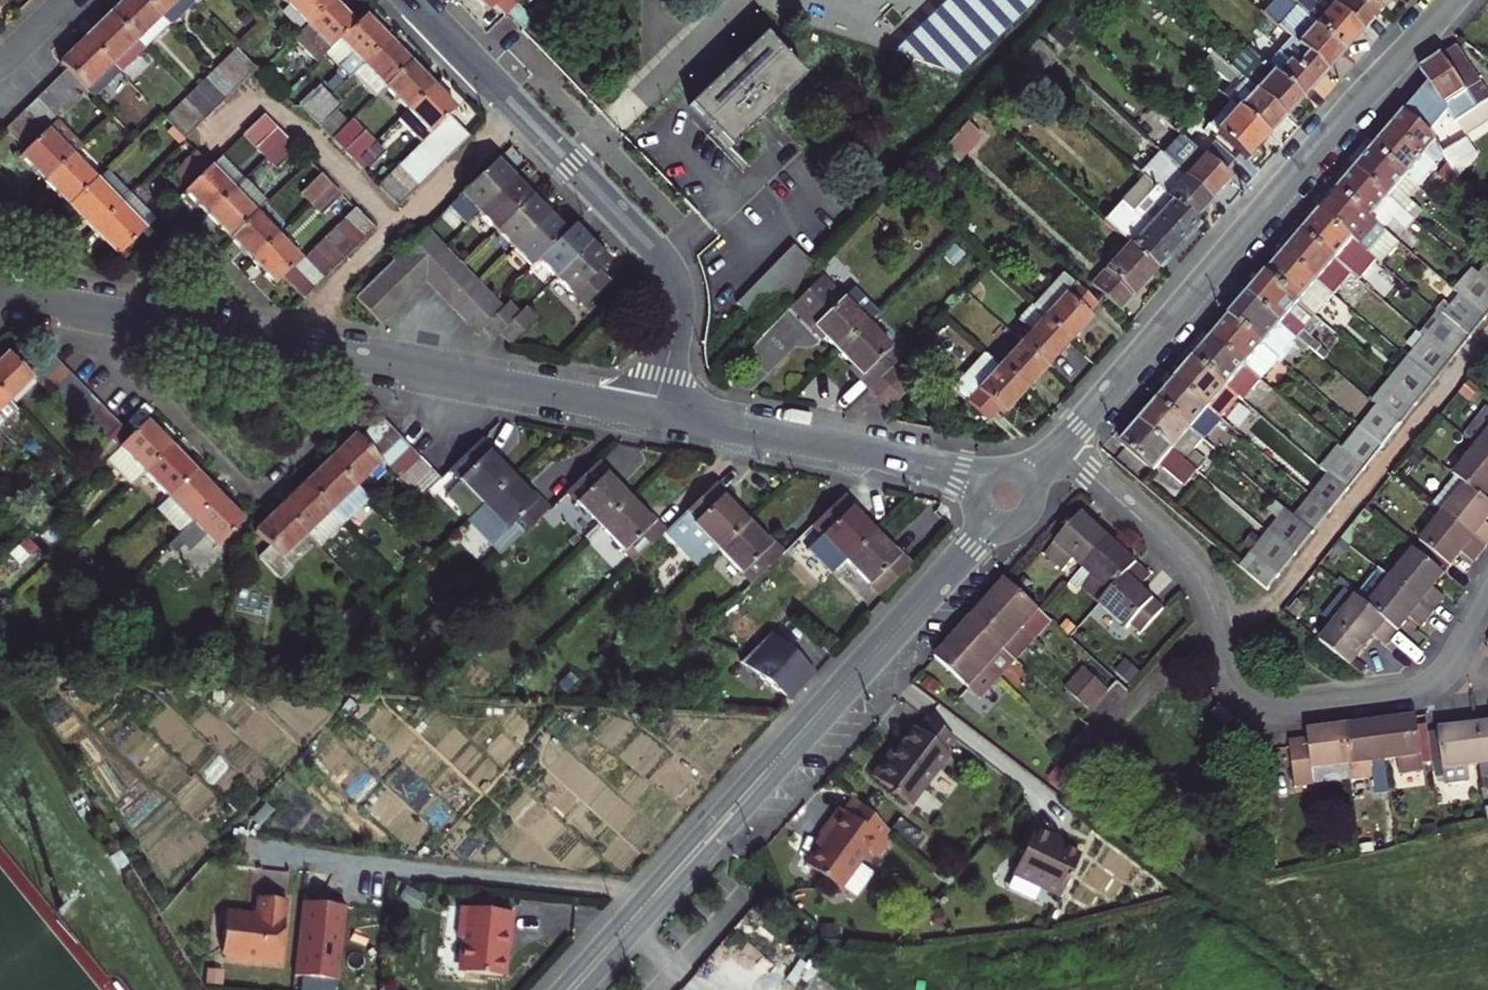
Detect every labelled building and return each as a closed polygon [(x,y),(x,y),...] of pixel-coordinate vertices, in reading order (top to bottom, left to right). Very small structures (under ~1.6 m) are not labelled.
[(163,21),(142,0),(129,0),(111,18),(146,55),(171,30),(163,21)] [(163,21),(184,0),(142,0),(163,21)] [(163,21),(171,30),(196,5),(191,0),(184,0),(163,21)] [(309,28),(334,4),(329,0),(282,0),(309,28)] [(491,14),(497,8),(507,19),(526,0),(477,0),(491,14)] [(713,18),(731,0),(696,0),(713,18)] [(1346,52),(1288,0),(1272,0),(1262,12),(1293,40),(1328,72),(1346,52)] [(1364,31),(1329,0),(1288,0),(1346,52),(1364,31)] [(1364,31),(1379,14),(1364,0),(1329,0),(1364,31)] [(1379,14),(1392,0),(1364,0),(1379,14)] [(322,63),(326,58),(357,28),(334,4),(309,28),(299,38),(322,63)] [(122,79),(146,55),(111,18),(86,42),(114,70),(122,79)] [(357,76),(391,42),(367,19),(357,28),(326,58),(350,83),(357,76)] [(1046,38),(1063,52),(1073,40),(1057,26),(1046,38)] [(807,79),(768,38),(695,109),(734,149),(807,79)] [(1305,99),(1328,72),(1293,40),(1269,67),(1305,99)] [(89,95),(114,70),(86,42),(61,67),(68,73),(89,95)] [(388,89),(413,65),(391,42),(357,76),(379,99),(388,89)] [(1041,44),(1022,66),(1039,81),(1059,60),(1041,44)] [(223,62),(245,84),(255,73),(234,52),(223,62)] [(1397,119),(1422,139),(1441,117),(1447,126),(1481,103),(1446,52),(1413,74),(1422,89),(1397,119)] [(1215,53),(1206,64),(1211,68),(1220,58),(1215,53)] [(1271,137),(1288,118),(1243,78),(1220,58),(1211,68),(1231,86),(1224,95),(1233,103),(1239,109),(1271,137)] [(1243,78),(1288,118),(1305,99),(1269,67),(1261,60),(1243,78)] [(245,84),(223,62),(214,72),(235,93),(245,84)] [(437,89),(413,65),(388,89),(411,113),(437,89)] [(1039,81),(1022,66),(1003,88),(1019,103),(1039,81)] [(89,95),(97,103),(122,79),(114,70),(89,95)] [(225,103),(235,93),(214,72),(213,72),(204,82),(225,103)] [(79,105),(89,95),(68,73),(57,84),(79,105)] [(214,114),(225,103),(204,82),(193,92),(214,114)] [(57,84),(48,93),(69,114),(79,105),(57,84)] [(333,100),(321,88),(301,108),(312,120),(333,100)] [(452,117),(459,111),(437,89),(411,113),(400,125),(422,147),(432,137),(442,127),(452,117)] [(183,102),(204,124),(214,114),(193,92),(188,97),(183,102)] [(48,93),(37,103),(59,125),(59,124),(69,114),(48,93)] [(340,113),(343,110),(333,100),(312,120),(322,130),(340,113)] [(204,124),(183,102),(173,112),(194,133),(204,124)] [(49,134),(50,134),(59,125),(37,103),(27,113),(49,134)] [(1217,134),(1239,109),(1233,103),(1211,128),(1217,134)] [(1271,137),(1239,109),(1217,134),(1249,162),(1271,137)] [(194,133),(173,112),(163,121),(176,135),(185,143),(194,133)] [(27,113),(17,123),(38,145),(49,134),(27,113)] [(340,113),(322,130),(335,142),(352,125),(340,113)] [(463,148),(472,139),(452,117),(442,127),(463,148)] [(266,118),(244,140),(257,152),(279,131),(266,118)] [(1422,139),(1397,119),(1365,156),(1419,202),(1444,173),(1431,150),(1426,142),(1422,139)] [(352,125),(335,142),(346,154),(368,133),(356,121),(352,125)] [(17,123),(6,133),(28,155),(38,145),(17,123)] [(59,125),(50,134),(74,159),(84,149),(59,124),(59,125)] [(968,126),(945,151),(956,162),(979,136),(968,126)] [(453,158),(463,148),(442,127),(432,137),(453,158)] [(290,142),(279,131),(257,152),(268,163),(290,142)] [(346,154),(358,165),(379,145),(368,133),(346,154)] [(49,134),(38,145),(28,155),(23,160),(47,186),(74,159),(50,134),(49,134)] [(187,146),(185,143),(176,135),(173,138),(184,149),(187,146)] [(1225,178),(1205,160),(1193,148),(1184,158),(1174,149),(1160,136),(1150,146),(1152,148),(1211,204),(1230,183),(1225,178)] [(453,158),(432,137),(422,147),(443,168),(453,158)] [(1193,148),(1183,139),(1174,149),(1184,158),(1193,148)] [(268,163),(279,174),(301,152),(290,142),(268,163)] [(1441,153),(1437,147),(1431,150),(1444,173),(1450,182),(1467,163),(1465,161),(1456,144),(1441,153)] [(368,175),(389,155),(379,145),(358,165),(368,175)] [(443,168),(422,147),(412,157),(433,178),(443,168)] [(1134,168),(1144,178),(1194,224),(1211,204),(1152,148),(1134,168)] [(1234,168),(1214,150),(1205,160),(1225,178),(1234,168)] [(191,192),(212,171),(197,156),(176,178),(191,192)] [(1419,202),(1365,156),(1348,176),(1401,222),(1419,202)] [(422,188),(433,178),(412,157),(402,167),(422,188)] [(98,183),(74,159),(47,186),(71,210),(98,183)] [(186,197),(210,221),(248,183),(224,160),(212,171),(191,192),(186,197)] [(499,162),(488,173),(478,183),(453,208),(470,226),(482,213),(517,179),(499,162)] [(422,188),(402,167),(391,178),(412,198),(422,188)] [(96,236),(123,209),(132,200),(107,174),(98,183),(71,210),(96,236)] [(304,197),(314,208),(335,187),(325,176),(304,197)] [(1384,242),(1401,222),(1348,176),(1331,197),(1384,242)] [(381,188),(401,209),(412,198),(391,178),(381,188)] [(1194,224),(1144,178),(1119,204),(1171,251),(1173,253),(1197,226),(1194,224)] [(517,179),(482,213),(500,232),(535,197),(517,179)] [(210,221),(232,243),(259,217),(270,206),(248,183),(210,221)] [(325,219),(346,198),(335,187),(314,208),(325,219)] [(553,215),(535,197),(500,232),(518,249),(553,215)] [(1384,242),(1331,197),(1312,218),(1365,263),(1384,242)] [(148,235),(158,225),(132,200),(123,209),(148,235)] [(1103,222),(1126,243),(1154,270),(1171,251),(1119,204),(1103,222)] [(282,240),(292,229),(270,206),(259,217),(282,240)] [(121,261),(148,235),(123,209),(96,236),(121,261)] [(380,231),(359,210),(348,220),(369,241),(380,231)] [(542,261),(571,232),(553,215),(518,249),(536,267),(542,261)] [(255,266),(282,240),(259,217),(232,243),(255,266)] [(1365,263),(1312,218),(1294,239),(1347,284),(1365,263)] [(369,241),(348,220),(338,230),(359,251),(369,241)] [(577,226),(571,232),(542,261),(560,279),(595,245),(577,226)] [(359,251),(338,230),(328,240),(349,261),(359,251)] [(427,233),(403,256),(421,274),(429,282),(453,259),(427,233)] [(1347,284),(1294,239),(1276,261),(1328,306),(1347,284)] [(286,282),(297,271),(305,263),(282,240),(255,266),(278,289),(286,282)] [(349,261),(328,240),(317,251),(338,272),(349,261)] [(1090,282),(1119,308),(1154,270),(1126,243),(1090,282)] [(612,262),(595,245),(560,279),(588,308),(614,283),(603,271),(612,262)] [(820,275),(792,248),(733,307),(761,334),(820,275)] [(338,272),(317,251),(307,261),(328,282),(338,272)] [(421,274),(403,256),(394,265),(420,291),(429,282),(421,274)] [(1484,258),(1467,279),(1487,297),(1487,261),(1484,258)] [(453,259),(429,282),(440,292),(463,269),(453,259)] [(307,261),(305,263),(297,271),(318,292),(328,282),(307,261)] [(1310,326),(1328,306),(1276,261),(1258,282),(1310,326)] [(408,302),(420,291),(394,265),(393,266),(383,276),(408,302)] [(474,280),(463,269),(440,292),(450,303),(474,280)] [(1064,269),(1030,306),(1044,319),(1078,282),(1064,269)] [(318,292),(297,271),(286,282),(306,303),(318,292)] [(396,314),(408,302),(383,276),(373,285),(371,288),(396,314)] [(1487,311),(1487,297),(1467,279),(1451,300),(1478,323),(1487,311)] [(450,303),(461,314),(485,291),(481,287),(474,280),(450,303)] [(1073,344),(1095,319),(1089,314),(1100,302),(1078,282),(1044,319),(1073,344)] [(1291,347),(1310,326),(1258,282),(1240,303),(1291,347)] [(820,332),(838,352),(867,325),(874,318),(855,298),(848,305),(828,283),(796,313),(817,336),(820,332)] [(384,326),(396,314),(371,288),(362,296),(358,300),(384,326)] [(461,314),(472,325),(495,302),(485,291),(461,314)] [(1461,345),(1478,323),(1451,300),(1434,322),(1461,345)] [(486,331),(505,312),(495,302),(472,325),(482,334),(486,331)] [(1274,367),(1291,347),(1240,303),(1223,323),(1274,367)] [(1073,344),(1044,319),(1030,306),(1018,320),(1032,333),(1021,344),(1049,370),(1073,344)] [(486,331),(497,342),(503,337),(520,320),(509,308),(505,312),(486,331)] [(514,347),(538,323),(527,312),(520,320),(503,337),(514,347)] [(1444,366),(1461,345),(1434,322),(1417,343),(1444,366)] [(1256,388),(1274,367),(1223,323),(1204,345),(1256,388)] [(900,360),(867,325),(838,352),(855,370),(852,373),(867,390),(889,370),(900,360)] [(1426,390),(1444,366),(1417,343),(1399,367),(1426,390)] [(1049,370),(1021,344),(999,368),(1028,393),(1049,370)] [(1204,345),(1186,366),(1233,406),(1237,409),(1256,388),(1204,345)] [(35,381),(30,376),(9,354),(0,362),(0,392),(11,404),(35,381)] [(40,386),(63,365),(53,354),(30,376),(35,381),(40,386)] [(40,386),(50,397),(73,375),(63,365),(40,386)] [(1186,366),(1168,387),(1215,426),(1233,406),(1186,366)] [(1410,410),(1426,390),(1399,367),(1383,388),(1410,410)] [(969,401),(992,422),(1001,411),(1007,416),(1028,393),(999,368),(969,401)] [(898,380),(889,370),(867,390),(877,400),(898,380)] [(50,397),(59,407),(83,385),(73,375),(50,397)] [(887,411),(909,391),(898,380),(877,400),(887,411)] [(59,407),(69,418),(92,395),(83,385),(59,407)] [(1215,426),(1168,387),(1150,408),(1197,448),(1215,426)] [(1392,433),(1410,410),(1383,388),(1365,410),(1392,433)] [(11,404),(0,392),(0,431),(20,413),(11,404)] [(69,418),(79,428),(102,405),(92,395),(69,418)] [(79,428),(88,438),(112,415),(102,405),(79,428)] [(1150,408),(1132,429),(1192,480),(1210,459),(1197,448),(1150,408)] [(1392,433),(1365,410),(1349,431),(1376,453),(1392,433)] [(88,438),(98,449),(122,426),(112,415),(88,438)] [(359,438),(369,448),(390,428),(380,418),(359,438)] [(142,475),(172,447),(148,422),(133,437),(108,460),(105,462),(129,487),(142,475)] [(108,460),(133,437),(122,426),(98,449),(108,460)] [(379,459),(400,438),(390,428),(369,448),(379,459)] [(1152,475),(1177,497),(1192,480),(1132,429),(1114,450),(1148,480),(1152,475)] [(1473,449),(1487,460),(1487,430),(1473,449)] [(1376,453),(1349,431),(1332,452),(1359,475),(1376,453)] [(381,461),(379,459),(369,448),(359,438),(355,434),(328,460),(354,487),(381,461)] [(381,461),(389,469),(410,449),(400,438),(379,459),(381,461)] [(514,477),(497,459),(499,457),(481,439),(452,467),(487,503),(514,477)] [(142,475),(166,500),(196,472),(172,447),(142,475)] [(389,469),(399,479),(420,459),(410,449),(389,469)] [(1473,449),(1451,477),(1487,506),(1487,460),(1473,449)] [(1341,497),(1359,475),(1332,452),(1315,475),(1341,497)] [(399,479),(409,490),(430,470),(420,459),(399,479)] [(354,487),(328,460),(303,484),(340,524),(366,499),(354,487)] [(632,499),(614,480),(616,478),(600,461),(572,489),(606,524),(632,499)] [(487,503),(452,467),(441,478),(475,515),(487,503)] [(419,500),(440,479),(430,470),(409,490),(419,500)] [(179,534),(219,496),(196,472),(166,500),(156,509),(179,534)] [(1298,497),(1324,519),(1341,497),(1315,475),(1298,497)] [(531,490),(529,493),(514,477),(487,503),(475,515),(510,550),(551,510),(531,490)] [(1451,477),(1428,505),(1441,515),(1485,549),(1487,544),(1487,527),(1485,524),(1487,520),(1487,506),(1451,477)] [(303,484),(278,509),(304,536),(316,548),(340,524),(303,484)] [(733,501),(718,486),(691,512),(724,546),(749,521),(731,503),(733,501)] [(215,553),(245,524),(219,496),(179,534),(167,545),(176,556),(186,547),(191,552),(204,541),(215,553)] [(859,512),(844,497),(813,527),(847,561),(875,534),(856,515),(859,512)] [(1280,519),(1307,542),(1324,519),(1298,497),(1280,519)] [(654,516),(651,519),(632,499),(606,524),(641,560),(670,533),(654,516)] [(279,584),(291,572),(279,560),(304,536),(278,509),(253,533),(266,547),(254,559),(279,584)] [(705,563),(724,546),(691,512),(673,530),(705,563)] [(1420,541),(1451,566),(1457,559),(1460,554),(1473,564),(1485,549),(1441,515),(1420,541)] [(1096,533),(1079,519),(1064,537),(1045,559),(1063,574),(1071,564),(1080,572),(1110,539),(1103,534),(1098,529),(1096,533)] [(1280,519),(1263,541),(1289,564),(1307,542),(1280,519)] [(769,542),(749,521),(724,546),(758,581),(785,554),(771,539),(769,542)] [(891,550),(875,534),(847,561),(881,596),(911,566),(894,548),(891,550)] [(1081,592),(1099,607),(1135,565),(1126,558),(1122,554),(1124,551),(1110,539),(1080,572),(1090,581),(1081,592)] [(1289,564),(1263,541),(1255,551),(1285,569),(1289,564)] [(1266,593),(1285,569),(1255,551),(1240,571),(1266,593)] [(1444,578),(1412,553),(1390,581),(1435,615),(1441,607),(1446,601),(1434,591),(1444,578)] [(1147,575),(1135,565),(1099,607),(1128,632),(1130,629),(1142,639),(1166,610),(1141,589),(1150,578),(1147,575)] [(1379,572),(1356,601),(1399,634),(1409,622),(1422,632),(1425,628),(1435,615),(1390,581),(1379,572)] [(986,605),(1035,647),(1052,627),(1004,586),(986,605)] [(1392,644),(1399,634),(1356,601),(1321,645),(1350,669),(1355,663),(1373,640),(1386,651),(1392,644)] [(969,625),(1017,667),(1035,647),(986,605),(969,625)] [(952,644),(1001,686),(1017,667),(969,625),(952,644)] [(818,678),(774,640),(750,668),(794,706),(818,678)] [(1001,686),(952,644),(935,663),(984,705),(1001,686)] [(1355,663),(1350,669),(1362,678),(1367,672),(1355,663)] [(1072,680),(1100,705),(1110,694),(1082,669),(1072,680)] [(1089,717),(1100,705),(1072,680),(1061,693),(1089,717)] [(1487,720),(1469,723),(1475,763),(1487,761),(1487,708),(1486,708),(1487,720)] [(1222,723),(1226,718),(1214,709),(1210,714),(1222,723)] [(1397,775),(1423,772),(1422,765),(1431,764),(1426,725),(1417,727),(1415,718),(1395,720),(1376,723),(1383,764),(1396,762),(1397,775)] [(1387,795),(1383,764),(1376,723),(1358,725),(1340,728),(1347,783),(1370,780),(1372,798),(1387,795)] [(1433,728),(1441,783),(1462,780),(1460,765),(1475,763),(1469,723),(1447,726),(1433,728)] [(944,758),(954,746),(928,726),(918,738),(914,735),(886,770),(881,767),(868,783),(908,813),(949,762),(944,758)] [(1347,783),(1340,728),(1318,731),(1306,733),(1307,739),(1288,741),(1295,790),(1347,783)] [(274,808),(266,802),(254,818),(261,824),(274,808)] [(873,867),(894,841),(886,835),(857,811),(847,824),(839,818),(818,844),(822,847),(802,873),(833,898),(864,860),(873,867)] [(886,835),(894,841),(909,854),(923,839),(899,820),(886,835)] [(1058,899),(1075,861),(1047,848),(1050,841),(1032,833),(1011,877),(1058,899)] [(427,898),(412,889),(405,902),(421,910),(427,898)] [(255,913),(228,910),(223,958),(282,965),(289,901),(257,897),(255,913)] [(354,907),(310,903),(302,977),(347,982),(354,907)] [(511,946),(513,915),(473,911),(467,973),(508,976),(510,957),(502,957),(503,945),(511,946)] [(821,935),(821,947),(840,948),(841,936),(821,935)] [(226,968),(208,965),(206,982),(224,984),(226,968)] [(807,989),(838,989),(817,976),(807,989)]
